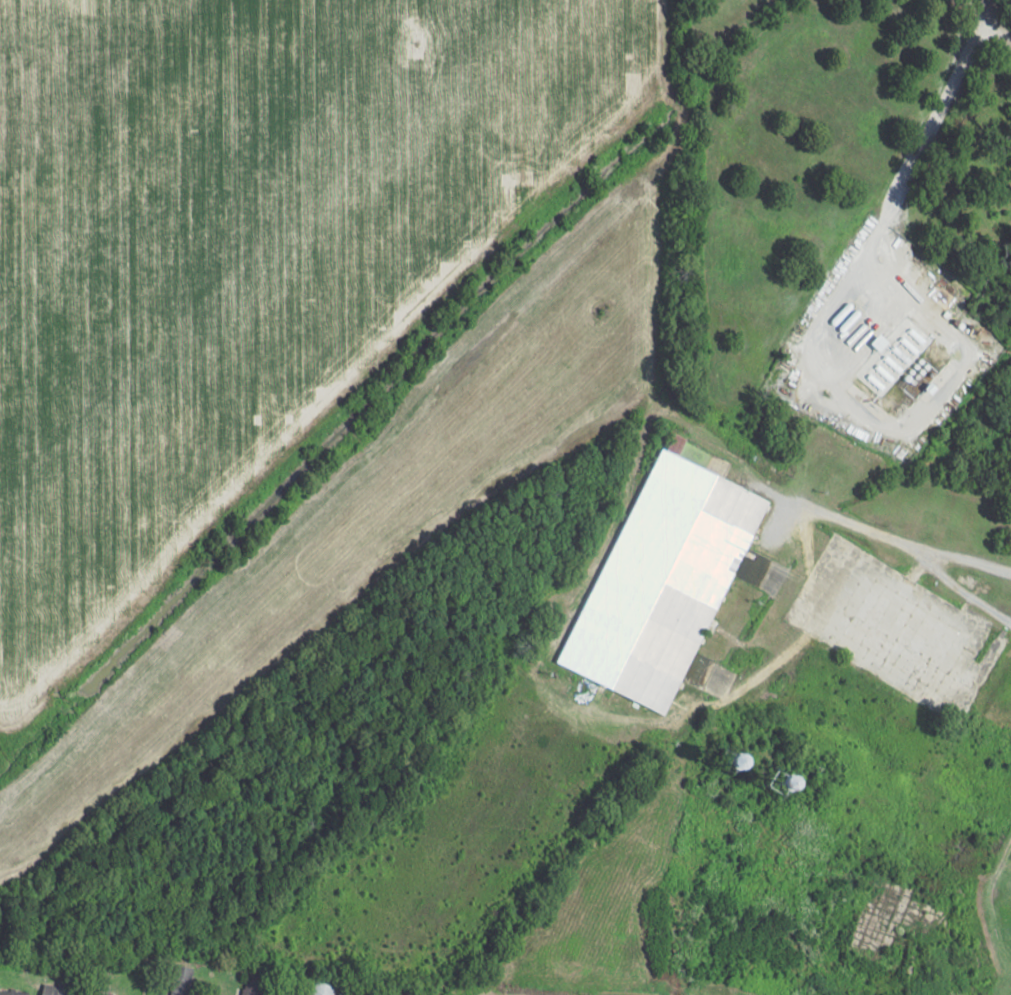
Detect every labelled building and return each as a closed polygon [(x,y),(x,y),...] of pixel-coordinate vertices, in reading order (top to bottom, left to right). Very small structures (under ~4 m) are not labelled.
[(768,498),(678,458),(687,439),(668,430),(584,619),(616,633),(595,683),(668,715),(716,606),(707,602),(710,594),(712,595),(716,585),(728,590),(768,498)]
